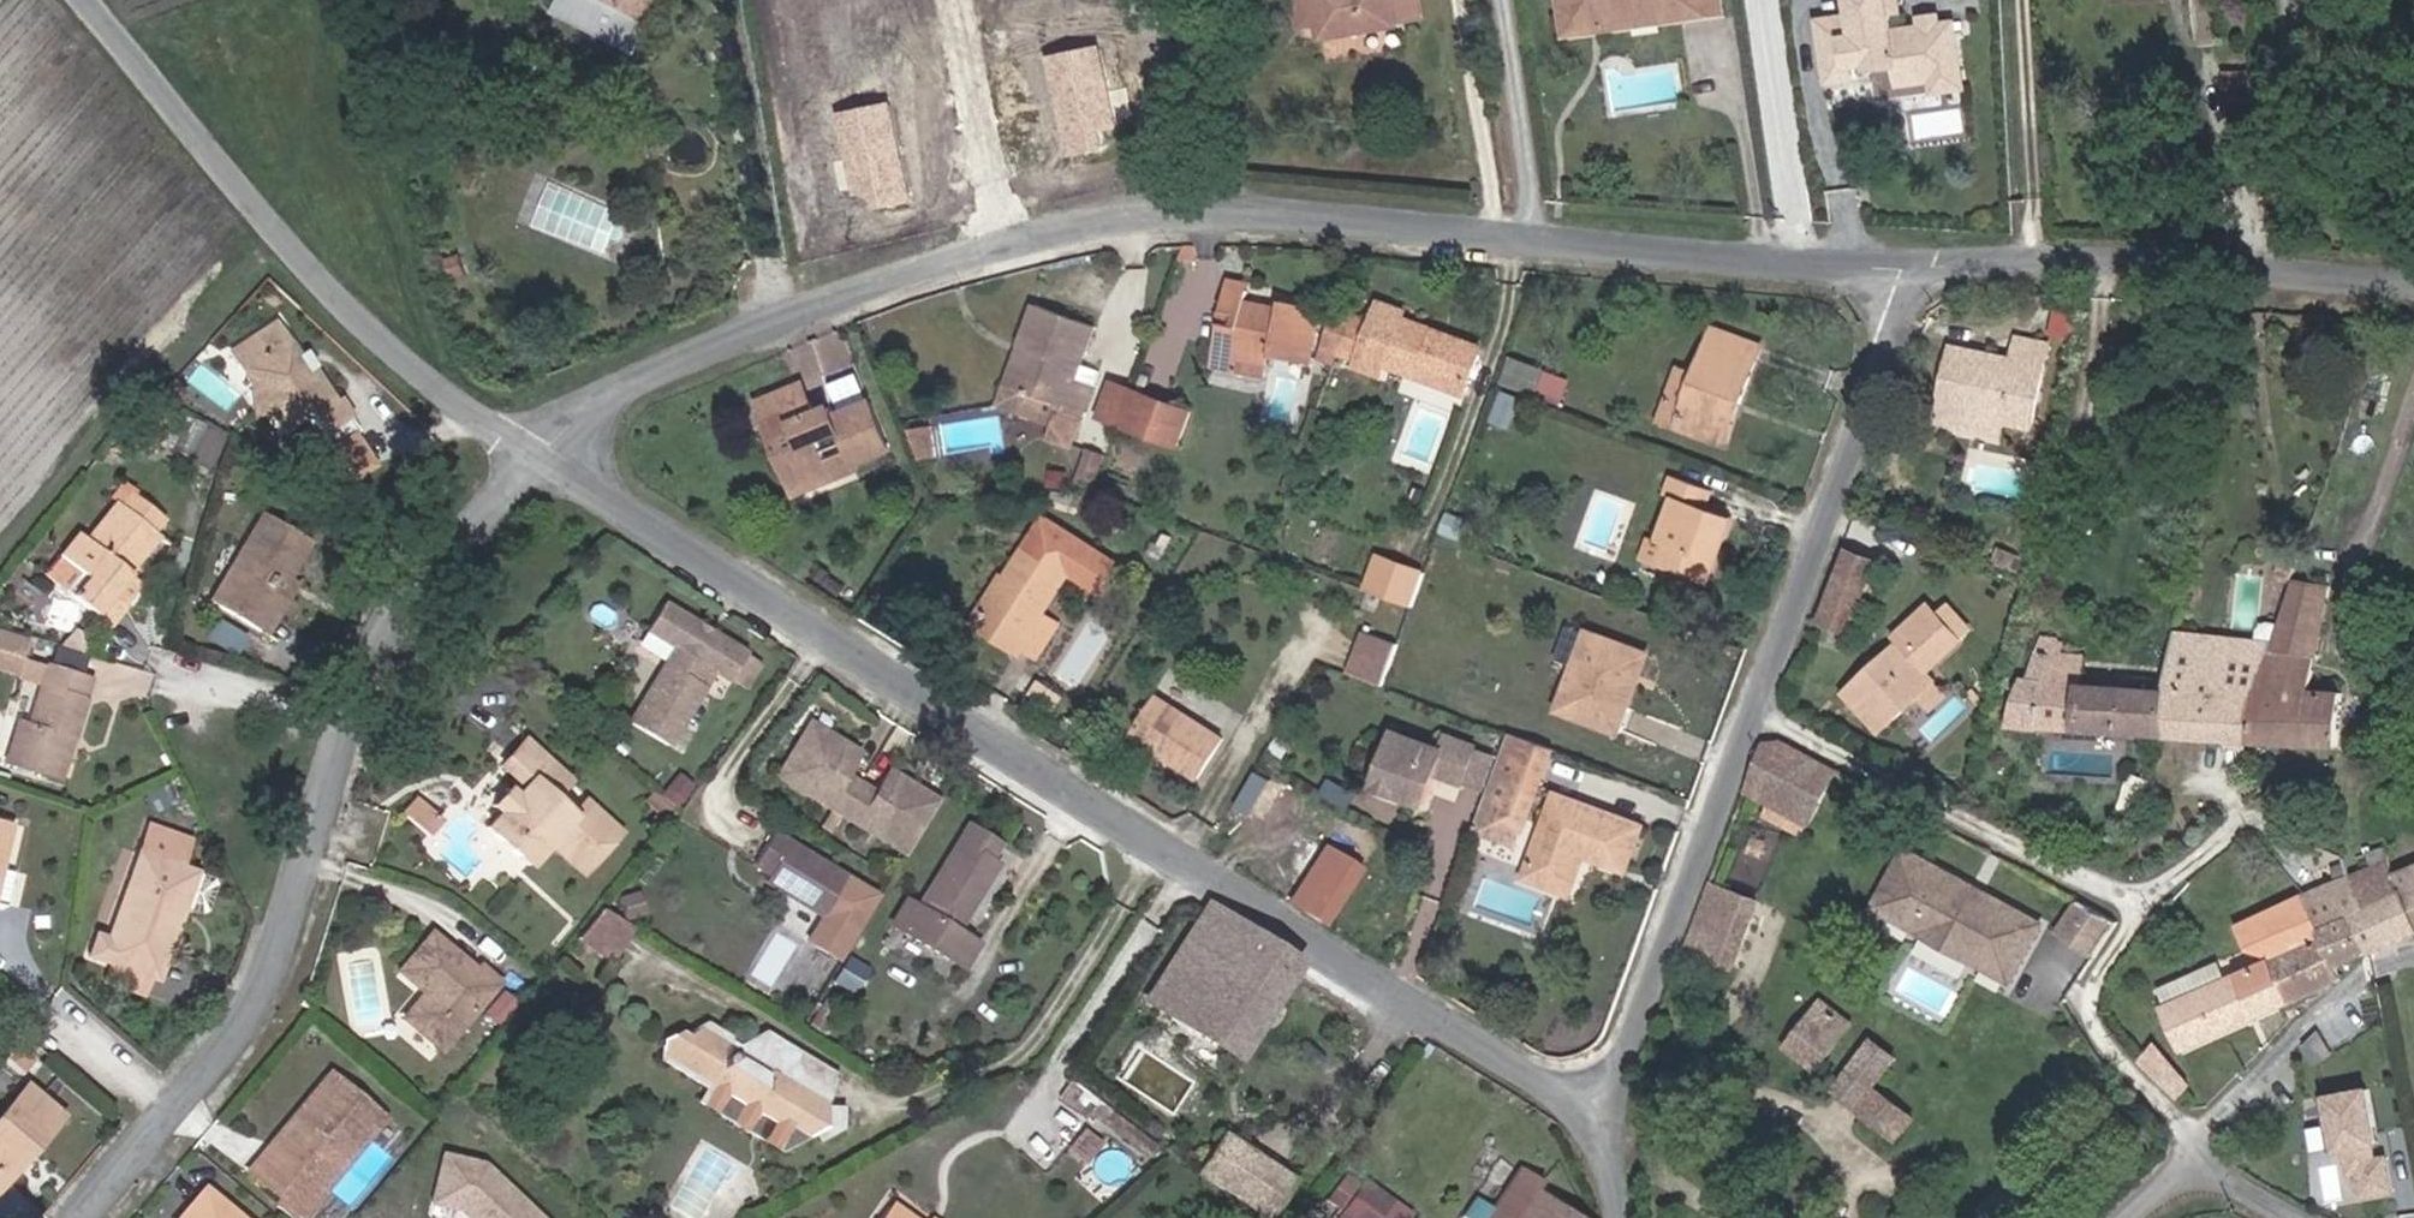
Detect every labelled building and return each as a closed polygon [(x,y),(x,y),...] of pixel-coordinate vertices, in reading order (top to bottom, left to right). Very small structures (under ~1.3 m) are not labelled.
[(557,4),(642,46),(655,19),(650,17),(658,0),(559,0),(557,4)] [(1416,0),(1298,0),(1302,26),(1318,24),(1320,38),(1397,25),(1396,21),(1419,18),(1416,0)] [(1704,0),(1560,0),(1565,35),(1589,31),(1588,18),(1657,7),(1659,21),(1706,14),(1704,0)] [(1721,0),(1704,0),(1706,14),(1722,12),(1721,0)] [(1854,16),(1819,21),(1827,83),(1852,80),(1850,67),(1871,64),(1870,56),(1894,53),(1896,67),(1899,86),(1932,81),(1930,71),(1960,67),(1954,24),(1902,31),(1894,32),(1891,13),(1900,12),(1898,0),(1851,0),(1854,16)] [(1659,21),(1657,7),(1588,18),(1589,31),(1659,21)] [(1900,12),(1891,13),(1894,32),(1902,31),(1900,12)] [(1079,51),(1043,58),(1063,158),(1098,151),(1094,131),(1112,128),(1096,48),(1079,51)] [(1896,67),(1894,53),(1870,56),(1871,64),(1871,70),(1896,67)] [(1960,67),(1930,71),(1932,81),(1933,93),(1963,89),(1960,67)] [(2248,105),(2247,83),(2216,84),(2217,107),(2248,105)] [(905,201),(886,104),(851,111),(835,114),(850,191),(866,188),(870,208),(905,201)] [(465,274),(459,257),(449,261),(454,277),(465,274)] [(1310,364),(1321,308),(1282,301),(1281,308),(1247,302),(1251,282),(1229,277),(1222,311),(1244,315),(1241,329),(1219,324),(1215,345),(1271,356),(1310,364)] [(1465,394),(1480,353),(1436,337),(1438,330),(1403,317),(1406,310),(1381,300),(1356,366),(1383,376),(1387,365),(1465,394)] [(1082,364),(1096,325),(1037,304),(1022,346),(1030,349),(1017,386),(1008,383),(1000,403),(1056,424),(1050,438),(1071,446),(1093,387),(1076,381),(1082,364)] [(1338,353),(1352,314),(1338,308),(1324,348),(1338,353)] [(1353,358),(1368,319),(1352,314),(1338,353),(1353,358)] [(295,357),(297,355),(275,322),(231,350),(251,380),(270,410),(284,432),(299,422),(292,410),(302,403),(322,434),(350,416),(338,397),(334,400),(313,367),(306,373),(295,357)] [(1741,404),(1762,345),(1713,328),(1696,375),(1685,406),(1669,400),(1661,420),(1715,439),(1730,400),(1741,404)] [(1482,347),(1438,330),(1436,337),(1480,353),(1482,347)] [(2033,427),(2050,344),(2019,338),(2014,360),(1953,347),(1942,395),(1957,398),(1967,413),(2005,421),(2033,427)] [(1267,375),(1271,356),(1215,345),(1211,364),(1267,375)] [(1017,386),(1030,349),(1022,346),(1008,383),(1017,386)] [(317,366),(306,350),(297,355),(295,357),(306,373),(313,367),(317,366)] [(1554,403),(1563,379),(1510,359),(1501,383),(1554,403)] [(1093,387),(1099,370),(1082,364),(1076,381),(1093,387)] [(1685,406),(1696,375),(1680,369),(1669,400),(1685,406)] [(838,415),(866,404),(855,376),(827,387),(838,415)] [(270,410),(251,380),(248,382),(252,421),(270,410)] [(177,402),(185,393),(172,382),(164,391),(177,402)] [(1118,423),(1130,389),(1111,382),(1098,416),(1118,423)] [(811,402),(804,383),(797,386),(804,405),(811,402)] [(890,450),(871,402),(866,404),(838,415),(836,415),(819,422),(816,414),(811,402),(804,405),(797,386),(759,401),(797,497),(837,481),(828,459),(851,450),(856,463),(890,450)] [(1118,423),(1151,436),(1164,402),(1130,389),(1118,423)] [(1516,422),(1518,391),(1501,390),(1499,421),(1516,422)] [(2002,433),(2005,421),(1967,413),(1957,398),(1942,395),(1937,420),(2002,433)] [(1727,443),(1741,404),(1730,400),(1715,439),(1727,443)] [(1151,436),(1177,445),(1190,411),(1164,402),(1151,436)] [(836,415),(833,407),(816,414),(819,422),(836,415)] [(360,430),(350,416),(322,434),(332,448),(353,435),(360,430)] [(938,456),(933,427),(910,430),(920,459),(938,456)] [(333,491),(373,465),(353,435),(332,448),(313,461),(333,491)] [(1092,488),(1106,455),(1089,448),(1076,482),(1092,488)] [(856,463),(851,450),(828,459),(837,481),(860,472),(856,463)] [(1067,489),(1069,472),(1050,470),(1048,486),(1067,489)] [(1708,583),(1732,516),(1708,508),(1714,490),(1674,476),(1668,493),(1676,496),(1660,541),(1666,543),(1659,566),(1708,583)] [(108,626),(141,584),(124,571),(128,567),(131,568),(157,535),(152,531),(163,517),(134,493),(136,490),(123,480),(109,497),(115,502),(86,540),(78,533),(44,576),(90,612),(108,626)] [(1416,500),(1425,503),(1429,492),(1420,489),(1416,500)] [(1078,515),(1085,496),(1078,492),(1066,491),(1060,508),(1078,515)] [(1096,522),(1105,499),(1087,492),(1085,496),(1078,515),(1096,522)] [(289,577),(311,540),(262,511),(209,601),(268,636),(292,594),(275,583),(281,573),(289,577)] [(1099,590),(1117,562),(1046,517),(985,613),(1030,642),(1025,649),(1037,657),(1056,626),(1039,616),(1068,571),(1099,590)] [(1659,566),(1666,543),(1660,541),(1650,537),(1642,560),(1659,566)] [(2008,567),(2013,554),(1998,547),(1992,561),(2008,567)] [(2294,577),(2301,552),(2280,549),(2277,575),(2294,577)] [(1851,630),(1878,564),(1850,552),(1823,619),(1851,630)] [(392,571),(401,561),(391,553),(382,563),(392,571)] [(2024,574),(2030,560),(2013,554),(2008,567),(2024,574)] [(1382,596),(1394,562),(1379,556),(1367,591),(1382,596)] [(1412,607),(1424,573),(1394,562),(1382,596),(1407,605),(1412,607)] [(292,594),(299,582),(289,577),(281,573),(275,583),(292,594)] [(2312,690),(2329,584),(2294,577),(2273,642),(2255,695),(2252,741),(2341,747),(2345,693),(2312,690)] [(1401,622),(1407,605),(1382,596),(1376,613),(1401,622)] [(668,747),(713,671),(730,681),(732,678),(745,656),(747,653),(663,603),(646,631),(674,647),(628,723),(668,747)] [(1929,671),(1962,639),(1941,616),(1929,605),(1893,638),(1898,642),(1844,693),(1881,733),(1937,680),(1929,671)] [(1963,641),(1974,631),(1951,606),(1941,616),(1962,639),(1963,641)] [(99,638),(108,626),(90,612),(81,624),(99,638)] [(1025,649),(1030,642),(985,613),(977,625),(1022,654),(1025,649)] [(1383,686),(1398,644),(1365,631),(1350,673),(1383,686)] [(1622,703),(1641,650),(1588,631),(1559,710),(1621,733),(1631,706),(1622,703)] [(2255,695),(2273,642),(2176,631),(2168,690),(2166,735),(2226,739),(2248,740),(2252,741),(2255,695)] [(2166,735),(2168,690),(2082,684),(2056,682),(2058,654),(2060,636),(2043,634),(2036,652),(2029,678),(2022,677),(2009,725),(2166,735)] [(1631,706),(1650,654),(1641,650),(1622,703),(1631,706)] [(90,679),(0,652),(0,674),(40,686),(28,725),(16,721),(4,764),(53,778),(65,737),(71,739),(90,679)] [(2082,684),(2084,657),(2058,654),(2056,682),(2082,684)] [(747,687),(759,666),(745,656),(732,678),(747,687)] [(1056,710),(1063,697),(1043,683),(1034,696),(1056,710)] [(1199,778),(1225,738),(1158,696),(1133,736),(1199,778)] [(840,816),(860,784),(845,776),(859,752),(809,721),(775,777),(840,816)] [(1462,783),(1476,746),(1448,736),(1443,749),(1396,732),(1378,780),(1400,789),(1397,796),(1425,806),(1437,774),(1462,783)] [(1523,827),(1552,749),(1509,733),(1480,812),(1523,827)] [(60,780),(71,739),(65,737),(53,778),(60,780)] [(1810,824),(1838,769),(1782,739),(1764,741),(1744,790),(1810,824)] [(2246,765),(2248,740),(2226,739),(2224,763),(2246,765)] [(582,874),(619,834),(584,802),(571,816),(553,800),(569,782),(524,741),(501,766),(524,786),(514,796),(499,813),(486,829),(527,866),(548,843),(582,874)] [(1476,746),(1462,783),(1485,792),(1498,754),(1476,746)] [(904,856),(938,801),(888,770),(873,793),(860,784),(840,816),(904,856)] [(1263,819),(1283,784),(1256,770),(1236,803),(1263,819)] [(681,800),(693,786),(679,774),(667,788),(681,800)] [(2137,815),(2149,781),(2132,775),(2120,809),(2137,815)] [(1400,789),(1378,780),(1375,788),(1397,796),(1400,789)] [(673,810),(681,800),(667,788),(660,797),(673,810)] [(499,813),(514,796),(507,789),(492,806),(499,813)] [(673,810),(660,797),(654,791),(646,800),(659,812),(646,826),(656,835),(676,812),(673,810)] [(1626,870),(1642,826),(1557,795),(1527,877),(1570,893),(1584,854),(1626,870)] [(429,837),(441,823),(428,811),(430,809),(418,797),(403,814),(429,837)] [(1516,846),(1523,827),(1480,812),(1473,830),(1516,846)] [(12,823),(0,821),(0,901),(5,902),(12,871),(1,869),(12,823)] [(180,867),(190,840),(148,825),(107,938),(96,935),(88,954),(110,962),(148,976),(175,904),(182,907),(200,913),(206,911),(215,885),(213,879),(180,867)] [(956,931),(997,864),(990,860),(999,844),(968,825),(917,907),(905,900),(890,925),(961,969),(977,944),(956,931)] [(836,959),(875,895),(772,833),(753,865),(768,874),(764,881),(821,916),(806,941),(836,959)] [(1321,923),(1356,871),(1323,849),(1289,902),(1321,923)] [(1985,891),(1908,851),(1876,910),(2012,982),(2043,922),(1996,897),(1994,902),(1982,896),(1985,891)] [(2395,872),(2404,894),(2413,919),(2413,865),(2395,872)] [(2361,875),(2340,882),(2353,915),(2373,907),(2361,875)] [(2340,882),(2307,896),(2324,936),(2356,921),(2353,915),(2340,882)] [(1734,966),(1759,901),(1709,883),(1685,948),(1734,966)] [(1982,896),(1994,902),(1996,897),(1985,891),(1982,896)] [(2404,894),(2373,907),(2353,915),(2356,921),(2368,953),(2413,932),(2413,919),(2404,894)] [(2324,936),(2307,896),(2237,927),(2249,949),(2270,955),(2272,960),(2324,936)] [(2101,950),(2120,922),(2081,900),(2064,930),(2101,950)] [(156,979),(182,907),(175,904),(148,976),(156,979)] [(1235,1056),(1291,969),(1294,966),(1206,908),(1147,999),(1235,1056)] [(611,962),(632,929),(600,910),(576,939),(611,962)] [(2368,953),(2356,921),(2324,936),(2272,960),(2291,1001),(2341,979),(2336,966),(2368,953)] [(441,1049),(497,983),(478,967),(475,972),(431,935),(400,972),(426,993),(404,1019),(441,1049)] [(2291,1001),(2272,960),(2165,1008),(2184,1049),(2291,1001)] [(142,993),(148,976),(110,962),(104,980),(142,993)] [(498,1025),(516,1004),(503,992),(485,1013),(498,1025)] [(1817,1069),(1853,1023),(1824,1001),(1788,1046),(1817,1069)] [(680,1034),(664,1042),(663,1056),(707,1082),(801,1138),(807,1135),(812,1144),(835,1132),(836,1109),(824,1108),(824,1105),(808,1095),(814,1086),(800,1078),(795,1053),(764,1035),(734,1052),(728,1048),(728,1039),(706,1026),(687,1038),(680,1034)] [(1874,1087),(1897,1057),(1874,1039),(1835,1090),(1897,1138),(1913,1117),(1874,1087)] [(34,1056),(18,1043),(7,1057),(23,1070),(34,1056)] [(2173,1097),(2191,1080),(2159,1048),(2141,1065),(2150,1074),(2149,1076),(2173,1097)] [(824,1105),(834,1076),(795,1053),(800,1078),(814,1086),(808,1095),(824,1105)] [(384,1118),(332,1075),(249,1173),(281,1200),(276,1206),(291,1217),(293,1217),(297,1213),(301,1217),(384,1118)] [(801,1138),(707,1082),(697,1100),(780,1150),(801,1138)] [(1158,1144),(1071,1082),(1058,1097),(1087,1119),(1091,1113),(1149,1157),(1158,1144)] [(63,1117),(24,1085),(0,1114),(0,1179),(3,1182),(26,1155),(29,1157),(63,1117)] [(1262,1215),(1287,1178),(1224,1133),(1199,1170),(1262,1215)] [(0,1179),(0,1191),(29,1157),(26,1155),(3,1182),(0,1179)] [(432,1209),(460,1215),(463,1217),(542,1217),(485,1166),(443,1157),(432,1209)] [(2374,1179),(2371,1159),(2353,1162),(2357,1181),(2374,1179)] [(1537,1191),(1543,1181),(1522,1167),(1488,1217),(1577,1217),(1537,1191)] [(1341,1211),(1361,1184),(1348,1174),(1328,1201),(1341,1211)] [(1411,1217),(1364,1182),(1338,1217),(1410,1217),(1411,1217)] [(204,1189),(180,1217),(240,1217),(204,1189)] [(891,1203),(880,1217),(912,1217),(891,1203)]
